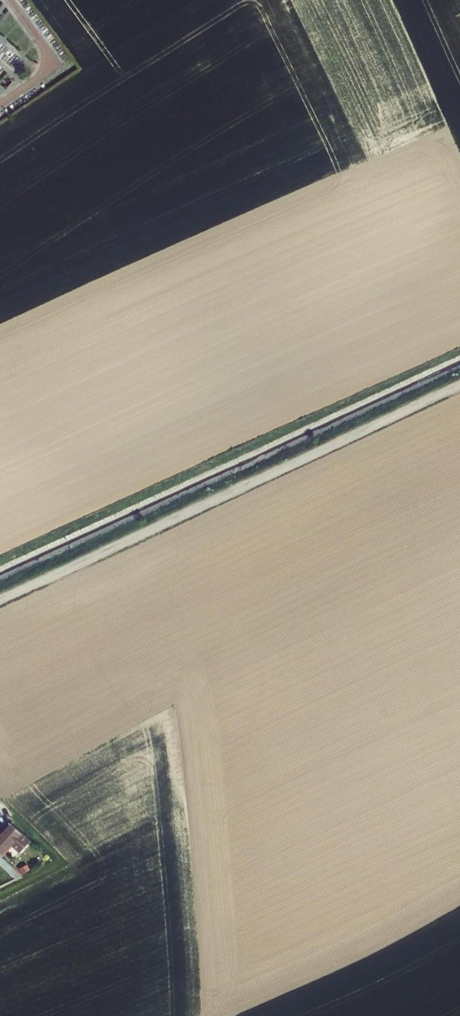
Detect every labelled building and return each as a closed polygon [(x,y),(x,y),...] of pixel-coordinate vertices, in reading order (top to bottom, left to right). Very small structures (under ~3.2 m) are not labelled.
[(0,838),(0,857),(2,859),(14,847),(21,854),(31,843),(29,841),(15,829),(11,826),(0,838)] [(16,881),(21,879),(2,859),(0,857),(0,865),(16,881)]
